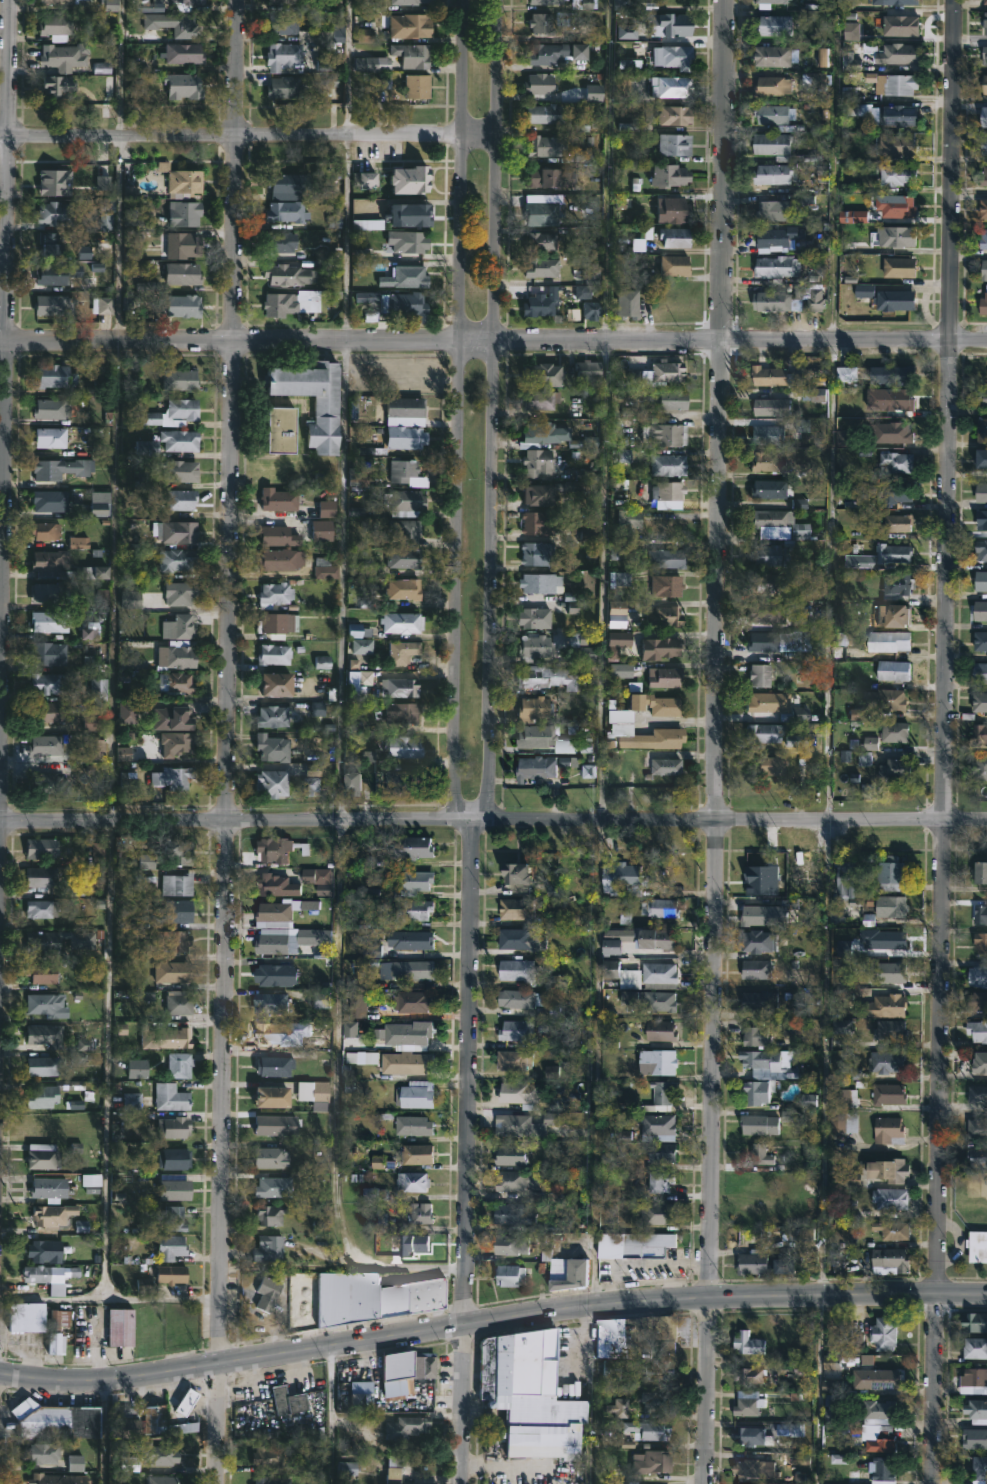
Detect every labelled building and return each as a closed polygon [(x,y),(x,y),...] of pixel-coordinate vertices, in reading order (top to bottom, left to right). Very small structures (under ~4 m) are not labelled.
[(433,37),(433,38),(391,37),(391,15),(405,15),(405,13),(434,14),(433,37)] [(190,14),(190,23),(194,24),(194,26),(197,26),(197,39),(175,39),(175,27),(160,27),(160,30),(144,30),(144,14),(190,14)] [(548,14),(548,36),(542,36),(542,34),(524,34),(524,19),(528,20),(528,14),(548,14)] [(76,16),(75,35),(66,35),(65,43),(41,42),(41,25),(47,25),(47,15),(76,16)] [(295,15),(295,21),(298,21),(298,31),(333,31),(333,24),(345,24),(345,42),(336,42),(336,48),(328,48),(328,42),(326,42),(326,45),(310,45),(310,42),(298,42),(298,34),(267,34),(267,23),(269,23),(269,15),(295,15)] [(695,35),(695,15),(660,15),(660,35),(695,35)] [(789,16),(789,36),(756,36),(756,30),(754,30),(754,22),(756,22),(757,16),(789,16)] [(916,37),(880,36),(880,16),(916,17),(916,37)] [(88,43),(89,67),(73,66),(73,74),(58,74),(58,67),(41,67),(41,55),(43,55),(44,45),(56,45),(56,47),(79,47),(79,43),(88,43)] [(203,44),(202,54),(207,54),(207,64),(167,64),(167,57),(160,57),(160,50),(166,49),(166,43),(203,44)] [(281,43),(303,44),(303,65),(299,66),(299,73),(270,73),(270,65),(267,65),(268,52),(270,52),(270,43),(281,43)] [(536,43),(536,44),(539,44),(539,46),(592,45),(592,61),(566,61),(566,57),(559,57),(559,65),(525,65),(525,55),(529,55),(529,43),(536,43)] [(430,45),(430,69),(402,68),(402,55),(391,55),(391,44),(430,45)] [(900,44),(900,45),(914,45),(914,64),(872,64),(872,54),(860,54),(860,44),(874,44),(874,53),(880,53),(881,45),(900,44)] [(693,53),(693,72),(679,72),(679,67),(653,66),(654,47),(693,47),(693,53)] [(789,47),(788,67),(783,67),(783,70),(762,69),(762,67),(752,67),(752,47),(789,47)] [(201,74),(201,89),(204,89),(204,100),(188,100),(188,97),(181,97),(181,100),(168,100),(168,84),(165,84),(165,74),(201,74)] [(410,99),(407,99),(407,75),(433,75),(432,99),(410,99)] [(530,94),(525,94),(525,75),(550,75),(550,95),(530,94)] [(916,75),(915,88),(910,88),(910,95),(874,93),(875,75),(916,75)] [(75,76),(75,82),(78,82),(78,98),(74,98),(74,99),(64,99),(64,97),(51,97),(51,93),(44,93),(45,76),(75,76)] [(294,76),(293,78),(302,78),(302,84),(304,84),(303,98),(268,97),(268,92),(271,92),(272,78),(294,76)] [(657,100),(647,100),(647,77),(687,78),(687,98),(661,98),(661,100),(657,100)] [(781,78),(781,79),(789,79),(789,94),(781,95),(781,96),(751,97),(751,86),(755,86),(755,77),(781,78)] [(329,82),(330,104),(342,104),(341,82),(329,82)] [(553,103),(553,106),(561,107),(561,124),(523,124),(524,106),(545,106),(545,103),(553,103)] [(695,110),(694,124),(683,124),(683,126),(654,126),(654,113),(656,113),(656,106),(683,107),(683,109),(695,110)] [(786,106),(786,125),(793,125),(793,131),(773,130),(773,125),(753,124),(753,106),(786,106)] [(901,106),(915,107),(914,127),(903,126),(903,129),(893,129),(893,127),(881,127),(881,125),(876,125),(876,108),(901,106)] [(979,108),(986,108),(986,128),(979,128),(979,108)] [(538,133),(538,137),(552,137),(552,155),(524,155),(524,147),(528,147),(528,133),(538,133)] [(979,134),(986,134),(986,154),(979,153),(979,134)] [(694,146),(694,155),(672,155),(672,158),(661,158),(661,153),(654,153),(654,135),(694,135),(694,146)] [(789,153),(749,153),(749,135),(789,135),(789,153)] [(912,137),(912,143),(915,143),(914,157),(877,156),(877,136),(912,137)] [(434,162),(433,190),(428,190),(428,192),(397,191),(398,183),(394,183),(394,173),(397,173),(397,166),(418,166),(418,162),(434,162)] [(673,163),(673,166),(682,166),(682,169),(688,169),(687,180),(682,180),(682,184),(665,184),(665,187),(654,186),(654,185),(648,185),(648,162),(673,163)] [(898,163),(897,168),(914,168),(914,181),(901,181),(901,184),(893,184),(893,185),(878,184),(878,165),(898,163)] [(791,164),(795,164),(795,180),(788,180),(788,183),(749,183),(749,164),(791,164)] [(979,164),(986,164),(986,184),(978,184),(979,164)] [(538,165),(538,167),(577,168),(576,187),(551,188),(551,184),(535,184),(535,186),(524,186),(524,165),(538,165)] [(79,167),(79,179),(87,179),(87,191),(97,191),(97,198),(85,197),(85,192),(67,192),(67,199),(58,198),(58,190),(40,190),(40,169),(57,169),(57,167),(79,167)] [(202,192),(169,191),(169,169),(202,169),(202,192)] [(373,184),(373,189),(367,189),(367,185),(355,185),(355,171),(380,171),(380,184),(373,184)] [(301,173),(302,193),(270,193),(270,181),(269,181),(269,173),(301,173)] [(911,205),(914,205),(914,217),(879,217),(879,209),(873,209),(873,196),(899,196),(899,194),(911,194),(911,205)] [(681,196),(681,202),(686,202),(686,221),(653,221),(653,211),(660,211),(660,196),(681,196)] [(979,198),(986,198),(986,218),(978,218),(977,204),(979,204),(979,198)] [(203,200),(202,216),(199,215),(199,226),(170,225),(171,199),(203,200)] [(305,199),(305,210),(311,210),(311,217),(307,217),(307,222),(296,222),(296,219),(266,221),(266,209),(271,209),(271,200),(305,199)] [(62,200),(62,202),(75,202),(74,225),(49,225),(49,223),(39,222),(39,202),(50,202),(50,200),(62,200)] [(775,201),(775,210),(778,210),(778,214),(776,214),(776,220),(756,220),(756,216),(754,216),(754,212),(756,212),(756,200),(775,200),(775,201)] [(562,201),(562,216),(556,216),(556,226),(522,225),(521,201),(562,201)] [(435,216),(435,225),(393,224),(393,216),(388,216),(388,212),(394,212),(394,202),(435,202),(435,216)] [(796,224),(796,228),(802,228),(802,238),(787,238),(787,247),(780,247),(780,250),(768,250),(768,247),(756,247),(755,229),(785,228),(784,225),(796,224)] [(912,236),(912,246),(901,245),(901,247),(876,246),(877,232),(874,232),(875,225),(912,226),(912,236)] [(686,227),(686,241),(687,241),(687,247),(660,247),(660,243),(658,243),(658,237),(656,237),(656,227),(686,227)] [(980,228),(986,228),(986,248),(978,248),(978,236),(980,236),(980,228)] [(426,230),(426,234),(430,235),(430,248),(425,248),(425,252),(395,252),(395,242),(391,242),(391,232),(395,232),(395,230),(426,230)] [(60,232),(59,241),(63,241),(63,254),(39,254),(39,231),(60,232)] [(202,246),(201,256),(187,256),(187,258),(167,258),(168,231),(202,232),(202,246)] [(293,231),(293,233),(297,233),(297,248),(294,248),(294,252),(265,252),(265,241),(267,241),(267,231),(289,233),(289,231),(293,231)] [(536,231),(536,233),(553,232),(553,250),(521,251),(521,239),(525,239),(525,234),(530,234),(530,231),(536,231)] [(685,255),(685,271),(687,271),(687,276),(657,274),(657,261),(656,261),(656,257),(657,257),(657,254),(685,255)] [(791,255),(791,258),(798,258),(798,275),(780,275),(780,277),(752,277),(753,257),(775,258),(775,255),(791,255)] [(558,276),(541,276),(542,279),(533,279),(533,276),(522,276),(522,264),(525,264),(525,257),(557,257),(558,276)] [(914,276),(881,276),(882,257),(914,257),(914,276)] [(200,263),(200,272),(203,272),(202,284),(167,283),(167,262),(200,263)] [(53,264),(81,264),(81,275),(71,275),(70,284),(38,283),(38,273),(42,273),(42,264),(47,264),(47,263),(53,264)] [(288,263),(288,265),(301,265),(301,267),(312,267),(312,269),(318,269),(318,281),(304,283),(304,285),(269,285),(270,277),(264,277),(264,265),(278,266),(278,263),(288,263)] [(599,282),(582,282),(582,263),(599,263),(599,282)] [(426,273),(426,275),(430,275),(430,287),(382,285),(382,276),(397,276),(397,265),(426,265),(426,273)] [(855,296),(854,306),(858,306),(858,313),(846,313),(846,315),(835,315),(836,283),(872,284),(872,297),(855,296)] [(981,284),(986,284),(986,313),(977,313),(977,300),(983,300),(981,284)] [(635,289),(635,309),(642,309),(642,319),(632,319),(632,314),(627,314),(627,318),(618,318),(618,289),(635,289)] [(755,289),(755,291),(777,291),(777,289),(782,289),(784,293),(789,293),(789,310),(750,310),(750,289),(755,289)] [(914,290),(914,309),(874,309),(874,303),(871,303),(871,297),(874,297),(874,289),(914,290)] [(98,313),(93,313),(93,296),(98,296),(98,290),(113,290),(112,313),(98,313)] [(425,290),(425,301),(430,301),(429,322),(419,321),(420,313),(397,315),(397,313),(381,311),(382,293),(413,293),(413,290),(425,290)] [(557,291),(558,303),(554,303),(554,314),(522,315),(522,300),(527,301),(527,295),(534,295),(534,291),(544,291),(544,295),(548,296),(548,291),(557,291)] [(292,293),(292,301),(298,301),(298,312),(285,312),(285,316),(266,316),(266,308),(264,308),(264,300),(266,300),(266,292),(292,293)] [(197,293),(197,295),(202,295),(202,316),(168,315),(168,294),(197,293)] [(77,301),(76,320),(65,320),(65,314),(36,315),(36,295),(68,295),(68,297),(77,297),(77,301)] [(602,302),(602,317),(597,316),(597,321),(583,319),(583,301),(602,302)] [(663,357),(663,361),(679,362),(679,371),(681,371),(681,374),(682,375),(682,381),(662,381),(662,385),(637,385),(637,382),(626,382),(626,368),(647,369),(647,362),(656,362),(656,357),(663,357)] [(326,359),(326,361),(340,361),(340,455),(317,454),(317,445),(309,445),(309,420),(317,420),(316,394),(266,393),(267,365),(316,366),(316,358),(326,359)] [(557,364),(557,386),(522,384),(522,381),(519,381),(520,363),(534,364),(534,361),(548,362),(548,364),(557,364)] [(602,361),(602,378),(587,378),(587,386),(578,387),(578,378),(580,378),(580,370),(577,370),(577,361),(602,361)] [(72,364),(72,372),(79,372),(79,383),(71,386),(45,386),(45,389),(35,388),(35,375),(39,375),(40,364),(72,364)] [(759,364),(759,367),(785,368),(785,385),(750,384),(749,364),(759,364)] [(910,376),(910,385),(883,385),(883,383),(869,383),(869,366),(905,366),(905,364),(913,364),(913,376),(910,376)] [(858,368),(838,368),(838,383),(858,383),(858,368)] [(199,383),(199,390),(164,389),(165,369),(197,370),(197,378),(199,378),(199,383)] [(909,387),(909,397),(912,397),(912,411),(893,408),(893,411),(880,411),(881,388),(909,387)] [(679,388),(679,390),(684,390),(684,409),(649,408),(649,395),(655,395),(655,390),(679,388)] [(550,402),(550,409),(521,408),(522,389),(558,391),(558,402),(550,402)] [(976,389),(986,389),(986,410),(986,406),(980,406),(980,401),(976,401),(976,389)] [(425,416),(387,416),(387,397),(425,397),(425,416)] [(72,414),(72,416),(67,416),(67,419),(35,417),(35,409),(37,409),(38,398),(68,399),(68,401),(73,401),(72,414)] [(199,411),(199,420),(186,420),(186,417),(169,417),(170,398),(200,398),(199,411)] [(774,398),(785,399),(785,415),(751,415),(751,398),(774,398)] [(275,452),(271,452),(272,405),(300,406),(299,452),(275,452)] [(663,417),(663,423),(679,423),(679,425),(684,425),(684,444),(679,444),(679,446),(646,445),(646,442),(639,442),(639,425),(646,425),(646,423),(648,423),(648,417),(663,417)] [(975,417),(986,417),(986,442),(974,442),(975,417)] [(546,420),(546,422),(550,422),(550,427),(567,427),(567,440),(556,440),(556,442),(541,442),(541,445),(534,444),(534,442),(520,442),(520,431),(522,431),(522,422),(540,422),(540,420),(546,420)] [(899,421),(899,422),(907,422),(907,431),(911,431),(911,442),(864,441),(864,424),(899,421)] [(407,425),(407,427),(424,427),(424,432),(430,432),(430,444),(424,444),(423,448),(389,448),(390,425),(407,425)] [(782,426),(782,443),(777,443),(777,444),(751,444),(751,425),(782,426)] [(68,447),(37,446),(38,427),(68,428),(68,447)] [(199,438),(199,451),(164,450),(164,441),(160,441),(161,430),(199,430),(199,438)] [(160,440),(160,455),(137,453),(137,443),(140,443),(140,439),(160,440)] [(548,451),(547,463),(552,463),(552,471),(547,471),(547,473),(535,473),(535,479),(522,479),(522,465),(519,464),(519,455),(522,455),(522,448),(548,449),(548,451)] [(974,448),(986,448),(986,469),(974,469),(974,448)] [(762,451),(762,452),(779,452),(779,461),(783,461),(783,469),(748,470),(748,460),(751,461),(751,450),(762,451)] [(897,452),(912,453),(911,473),(887,472),(887,475),(877,475),(878,452),(897,452)] [(667,475),(667,476),(647,475),(647,454),(683,454),(683,475),(667,475)] [(93,459),(93,471),(87,471),(87,476),(71,476),(71,473),(63,472),(62,480),(35,480),(35,459),(62,459),(62,461),(71,461),(71,459),(93,459)] [(419,460),(419,477),(410,476),(410,481),(393,481),(393,459),(410,460),(410,459),(419,460)] [(184,460),(200,461),(199,482),(166,482),(166,467),(159,467),(159,462),(184,460)] [(791,483),(790,496),(784,496),(784,498),(747,498),(747,487),(751,487),(751,479),(784,480),(784,483),(791,483)] [(679,481),(679,485),(682,485),(682,493),(679,493),(678,500),(648,499),(649,485),(652,485),(653,481),(679,481)] [(908,482),(908,491),(910,491),(910,501),(895,501),(895,504),(874,502),(874,490),(880,490),(880,482),(908,482)] [(974,482),(986,482),(986,502),(974,502),(974,482)] [(547,484),(551,485),(551,503),(547,503),(547,505),(525,504),(525,502),(521,502),(522,485),(526,485),(526,483),(547,484)] [(276,486),(276,491),(300,491),(300,511),(261,510),(263,486),(276,486)] [(422,490),(422,510),(416,509),(416,516),(392,515),(393,503),(385,503),(385,493),(393,493),(393,489),(422,490)] [(69,491),(69,511),(35,511),(35,503),(33,503),(33,490),(69,491)] [(196,511),(168,511),(168,490),(199,490),(199,502),(196,502),(196,511)] [(321,503),(321,518),(336,518),(336,503),(321,503)] [(631,535),(615,535),(615,509),(631,509),(631,535)] [(982,509),(986,509),(986,529),(974,529),(974,510),(982,510),(982,509)] [(780,527),(779,538),(756,538),(756,529),(747,529),(748,517),(750,517),(750,510),(792,510),(792,523),(784,523),(784,527),(780,527)] [(554,512),(554,535),(524,534),(524,518),(522,518),(522,513),(525,513),(525,511),(554,512)] [(909,532),(882,531),(883,515),(911,514),(911,525),(909,525),(909,532)] [(423,520),(423,532),(420,532),(420,546),(401,546),(401,530),(392,530),(392,519),(423,520)] [(335,541),(313,541),(313,520),(335,520),(335,541)] [(51,522),(57,523),(57,539),(37,540),(37,535),(33,535),(33,522),(51,522)] [(197,542),(163,542),(163,536),(153,535),(153,522),(198,522),(197,542)] [(292,526),(292,534),(303,534),(303,546),(263,546),(262,526),(292,526)] [(973,540),(986,541),(986,561),(974,561),(973,540)] [(550,542),(549,565),(517,564),(517,558),(519,558),(520,549),(517,549),(517,543),(520,543),(520,542),(550,542)] [(910,554),(910,555),(907,555),(907,562),(884,562),(884,563),(878,563),(878,568),(845,567),(846,556),(866,556),(866,561),(875,561),(876,543),(884,543),(884,545),(911,546),(910,554)] [(778,544),(778,546),(783,546),(783,555),(788,555),(788,565),(760,565),(760,568),(752,568),(752,560),(746,560),(747,548),(752,548),(752,545),(778,544)] [(422,547),(421,568),(389,568),(390,548),(422,547)] [(291,548),(290,550),(307,551),(307,566),(297,566),(297,570),(259,571),(260,557),(262,557),(262,549),(282,550),(282,548),(291,548)] [(183,549),(199,550),(199,564),(193,564),(193,571),(162,572),(163,550),(183,549)] [(684,550),(684,568),(653,568),(653,566),(645,566),(645,549),(684,550)] [(70,550),(69,571),(32,571),(32,559),(35,559),(35,551),(70,550)] [(331,557),(331,566),(339,566),(339,578),(316,578),(317,557),(331,557)] [(108,567),(95,567),(95,580),(108,580),(108,567)] [(974,571),(986,571),(986,591),(974,591),(974,571)] [(551,573),(551,592),(518,592),(519,587),(515,587),(515,579),(519,579),(519,573),(551,573)] [(775,573),(775,592),(752,593),(752,591),(746,591),(746,586),(749,586),(749,574),(775,573)] [(909,573),(908,578),(913,578),(913,589),(908,589),(908,595),(884,593),(884,587),(881,587),(882,578),(885,578),(885,574),(899,575),(899,573),(909,573)] [(679,576),(678,583),(681,583),(681,588),(678,588),(678,596),(648,596),(649,575),(679,576)] [(421,590),(421,600),(390,600),(390,593),(388,593),(388,589),(390,589),(390,580),(421,579),(421,590)] [(287,581),(287,583),(291,583),(291,588),(295,588),(295,599),(291,599),(291,603),(274,603),(274,609),(261,609),(262,602),(259,602),(259,592),(263,592),(263,583),(280,583),(280,581),(287,581)] [(65,603),(34,603),(34,582),(65,583),(65,603)] [(191,602),(174,601),(174,582),(199,582),(198,596),(191,596),(191,602)] [(971,600),(986,600),(986,620),(971,620),(971,600)] [(784,602),(784,624),(745,623),(745,601),(784,602)] [(903,604),(903,607),(906,607),(905,624),(902,624),(902,627),(873,625),(874,604),(903,604)] [(677,614),(677,615),(680,615),(680,625),(643,625),(644,609),(651,609),(651,606),(677,605),(677,614)] [(547,608),(547,628),(519,628),(519,624),(514,624),(514,611),(519,611),(519,608),(547,608)] [(71,612),(71,617),(73,617),(73,626),(70,626),(70,632),(34,631),(35,618),(32,618),(32,611),(71,612)] [(193,613),(193,622),(197,622),(197,636),(192,636),(192,639),(171,638),(171,621),(175,621),(175,613),(193,613)] [(293,633),(257,632),(258,620),(262,620),(262,613),(293,613),(293,633)] [(422,613),(422,616),(426,616),(426,630),(422,630),(422,633),(402,634),(402,633),(385,632),(385,624),(383,624),(383,618),(385,618),(385,613),(422,613)] [(821,631),(820,651),(744,651),(745,631),(789,632),(789,630),(821,631)] [(895,651),(872,651),(872,631),(909,632),(909,647),(895,647),(895,651)] [(972,631),(986,631),(986,651),(972,651),(972,631)] [(581,647),(570,647),(570,633),(598,633),(598,645),(582,645),(581,647)] [(541,634),(541,637),(546,637),(546,642),(551,642),(551,653),(545,653),(545,656),(538,656),(538,662),(517,662),(517,656),(515,656),(515,649),(517,649),(517,638),(535,637),(535,634),(541,634)] [(596,659),(593,635),(579,636),(581,660),(596,659)] [(666,637),(666,638),(679,638),(679,648),(677,648),(677,655),(668,655),(668,656),(657,656),(657,660),(638,660),(638,638),(659,638),(659,637),(666,637)] [(361,654),(353,654),(353,638),(374,639),(374,655),(361,654)] [(68,643),(67,665),(33,664),(34,641),(68,643)] [(410,664),(390,664),(390,642),(422,642),(422,655),(410,655),(410,664)] [(293,650),(293,658),(291,658),(291,664),(267,664),(267,665),(259,665),(259,653),(261,653),(261,643),(291,645),(291,650),(293,650)] [(192,645),(192,650),(197,650),(197,667),(185,667),(185,669),(159,667),(159,646),(177,645),(177,647),(182,647),(182,645),(192,645)] [(893,659),(893,662),(912,662),(911,670),(907,670),(907,681),(877,680),(877,661),(888,661),(888,659),(893,659)] [(971,663),(986,663),(986,682),(971,682),(971,663)] [(767,687),(747,687),(748,664),(767,664),(767,687)] [(541,665),(541,667),(568,669),(568,674),(579,674),(578,691),(563,691),(563,684),(545,685),(545,687),(537,687),(537,689),(514,687),(514,675),(517,675),(517,667),(526,667),(526,665),(541,665)] [(676,687),(646,687),(646,668),(679,667),(679,679),(676,679),(676,687)] [(42,672),(42,674),(68,674),(68,688),(63,688),(63,693),(52,692),(52,694),(30,693),(32,672),(42,672)] [(183,672),(183,673),(192,674),(192,681),(197,682),(197,695),(186,695),(186,692),(161,691),(161,674),(183,672)] [(295,695),(264,695),(265,672),(295,673),(295,695)] [(107,700),(91,700),(91,678),(107,678),(107,700)] [(421,679),(421,697),(388,696),(388,688),(383,688),(384,679),(421,679)] [(904,690),(903,698),(905,698),(904,710),(889,709),(889,712),(874,711),(875,705),(868,705),(869,691),(876,692),(876,688),(904,690)] [(776,711),(744,711),(744,701),(747,701),(747,692),(776,692),(776,711)] [(971,692),(986,692),(986,712),(971,711),(971,692)] [(652,694),(652,697),(677,697),(676,704),(679,704),(679,716),(649,715),(649,710),(624,709),(625,693),(652,694)] [(546,695),(546,698),(551,698),(551,703),(556,703),(556,715),(551,715),(550,718),(536,719),(535,723),(522,722),(522,717),(520,717),(520,706),(522,706),(522,698),(539,698),(539,695),(546,695)] [(138,724),(120,723),(120,702),(138,702),(138,724)] [(70,723),(33,723),(33,703),(70,703),(70,723)] [(388,723),(387,723),(387,703),(420,703),(420,724),(388,723)] [(278,705),(278,706),(289,706),(289,726),(256,726),(256,715),(260,715),(260,706),(278,705)] [(193,708),(193,713),(197,713),(196,731),(154,730),(155,708),(164,709),(164,707),(193,708)] [(907,722),(906,742),(879,741),(880,721),(907,722)] [(630,723),(630,734),(650,734),(650,728),(681,727),(682,741),(677,742),(677,748),(616,749),(616,736),(611,736),(611,738),(604,739),(604,731),(608,731),(608,723),(630,723)] [(780,724),(779,736),(776,736),(776,742),(744,743),(745,724),(780,724)] [(971,724),(986,724),(986,744),(971,744),(971,724)] [(555,725),(555,735),(553,735),(553,739),(575,740),(574,753),(530,752),(530,748),(514,748),(515,729),(518,730),(518,725),(555,725)] [(191,744),(191,752),(182,752),(182,755),(175,755),(175,758),(164,758),(164,744),(162,744),(162,732),(197,733),(197,744),(191,744)] [(268,732),(268,737),(291,739),(291,762),(261,761),(261,750),(257,750),(257,732),(268,732)] [(65,755),(30,756),(30,745),(33,745),(33,736),(65,735),(65,755)] [(425,746),(425,758),(390,757),(389,748),(385,749),(385,738),(389,739),(389,736),(402,736),(402,735),(423,737),(423,746),(425,746)] [(106,760),(86,760),(86,740),(106,740),(106,760)] [(131,761),(131,749),(119,749),(119,761),(131,761)] [(540,755),(554,756),(553,777),(542,777),(535,778),(535,779),(521,778),(521,783),(514,783),(514,772),(516,772),(516,758),(532,758),(532,755),(540,755)] [(974,755),(986,756),(986,780),(973,780),(973,773),(968,773),(969,761),(974,762),(974,755)] [(782,765),(782,777),(763,777),(764,773),(750,773),(750,758),(783,757),(783,765),(782,765)] [(904,763),(908,765),(908,778),(888,778),(888,782),(877,782),(877,764),(885,764),(885,758),(904,758),(904,763)] [(680,772),(680,775),(652,775),(652,779),(641,779),(641,774),(648,774),(648,759),(680,760),(680,772)] [(196,767),(196,770),(198,770),(198,775),(196,775),(196,779),(188,777),(187,779),(189,782),(189,791),(171,791),(171,785),(152,785),(152,772),(164,772),(164,766),(192,768),(192,767),(196,767)] [(362,769),(362,791),(360,791),(360,796),(351,796),(351,790),(345,790),(345,772),(352,772),(352,769),(362,769)] [(403,798),(387,797),(388,771),(408,772),(408,769),(421,769),(421,787),(403,787),(403,798)] [(290,773),(289,797),(279,797),(279,799),(269,799),(269,796),(266,796),(266,788),(265,787),(257,787),(258,774),(262,774),(262,771),(290,771),(290,773)] [(314,772),(314,778),(305,778),(305,797),(326,797),(326,772),(314,772)] [(57,773),(57,776),(69,778),(69,782),(72,782),(72,794),(27,793),(28,781),(36,781),(36,776),(43,777),(43,773),(57,773)] [(434,844),(434,846),(438,846),(438,858),(419,858),(419,860),(410,860),(410,857),(396,857),(396,844),(404,844),(404,839),(409,839),(409,837),(434,837),(434,844)] [(289,838),(289,840),(294,840),(294,843),(311,843),(310,856),(303,856),(303,848),(293,848),(293,851),(289,851),(289,863),(291,863),(291,866),(277,865),(277,861),(258,861),(258,853),(255,853),(255,841),(260,841),(260,838),(276,840),(276,838),(289,838)] [(63,859),(27,859),(28,839),(63,839),(63,859)] [(193,864),(168,864),(168,840),(193,840),(193,864)] [(633,861),(633,865),(647,865),(647,890),(637,890),(637,896),(623,896),(623,887),(605,887),(605,864),(625,864),(625,861),(633,861)] [(853,890),(853,898),(837,898),(837,895),(835,895),(835,861),(854,861),(853,890)] [(902,862),(902,869),(904,869),(904,876),(902,876),(900,891),(879,891),(879,883),(872,881),(873,869),(876,869),(876,862),(902,862)] [(973,862),(986,862),(986,884),(972,884),(973,862)] [(798,863),(798,867),(811,867),(811,877),(806,877),(806,888),(798,888),(797,894),(787,894),(787,867),(788,867),(789,863),(798,863)] [(537,865),(538,886),(511,885),(511,884),(508,884),(507,877),(504,877),(504,871),(507,871),(507,864),(537,865)] [(588,891),(588,866),(569,866),(569,891),(588,891)] [(32,887),(28,887),(28,867),(59,868),(59,887),(32,887)] [(319,884),(319,870),(304,870),(304,884),(319,884)] [(420,892),(420,897),(407,897),(407,893),(395,893),(396,881),(404,881),(405,873),(407,873),(407,871),(438,872),(438,884),(433,884),(433,891),(420,892)] [(193,897),(163,896),(163,875),(183,875),(183,873),(194,873),(193,897)] [(274,873),(275,876),(291,877),(291,883),(302,883),(302,896),(262,896),(262,888),(258,888),(258,879),(262,879),(262,873),(274,873)] [(904,896),(904,904),(905,904),(904,917),(874,917),(875,906),(864,906),(864,897),(904,896)] [(294,898),(294,921),(295,921),(295,927),(259,927),(259,910),(261,910),(261,902),(285,902),(285,898),(294,898)] [(519,919),(519,926),(507,926),(507,919),(502,919),(502,899),(531,899),(531,919),(519,919)] [(675,899),(675,908),(677,908),(677,918),(649,917),(639,914),(639,899),(675,899)] [(55,918),(28,918),(28,900),(56,901),(55,918)] [(194,923),(166,923),(167,900),(194,901),(194,923)] [(411,923),(400,923),(400,904),(408,905),(408,900),(436,901),(436,912),(432,912),(431,921),(411,921),(411,923)] [(747,927),(739,927),(740,906),(767,906),(767,925),(747,925),(747,927)] [(972,906),(986,906),(986,924),(972,924),(972,906)] [(297,935),(296,942),(291,942),(290,955),(258,954),(259,928),(291,929),(291,935),(297,935)] [(517,950),(502,950),(502,929),(535,930),(535,935),(550,935),(551,950),(517,950)] [(613,955),(607,956),(607,930),(638,930),(638,942),(627,942),(627,955),(613,955)] [(675,930),(675,938),(680,938),(680,949),(679,949),(679,951),(671,951),(671,950),(644,949),(644,930),(675,930)] [(759,930),(759,933),(774,933),(774,950),(770,950),(770,952),(759,952),(759,954),(748,954),(748,952),(736,951),(736,932),(748,933),(748,930),(759,930)] [(189,931),(189,935),(192,935),(192,946),(189,946),(189,952),(181,952),(181,956),(158,956),(158,931),(189,931)] [(433,932),(434,951),(396,950),(396,947),(392,947),(392,933),(397,933),(398,931),(433,932)] [(878,948),(869,948),(869,937),(874,937),(874,931),(904,931),(904,949),(878,948)] [(62,952),(28,952),(28,932),(62,932),(62,952)] [(98,933),(97,950),(70,949),(71,932),(98,933)] [(972,933),(986,933),(986,954),(976,954),(976,949),(973,949),(972,933)] [(862,941),(862,957),(834,956),(835,940),(862,941)] [(531,960),(531,965),(536,965),(536,974),(531,974),(531,983),(521,983),(521,980),(503,980),(503,960),(531,960)] [(769,960),(769,964),(771,964),(771,971),(769,971),(769,979),(739,979),(740,960),(769,960)] [(619,961),(619,979),(611,979),(611,981),(602,981),(602,961),(619,961)] [(193,982),(156,982),(156,962),(193,962),(193,982)] [(412,979),(394,979),(394,962),(436,962),(436,979),(412,979)] [(675,973),(675,984),(640,983),(640,963),(673,964),(673,972),(675,973)] [(904,963),(903,983),(870,982),(870,969),(874,969),(874,963),(904,963)] [(58,965),(58,983),(32,983),(32,977),(27,976),(27,964),(58,965)] [(287,965),(287,987),(259,986),(259,982),(255,982),(255,969),(261,969),(261,965),(287,965)] [(980,965),(986,966),(986,989),(980,989),(980,987),(966,987),(967,968),(980,967),(980,965)] [(751,989),(751,992),(774,992),(774,1012),(739,1011),(739,989),(751,989)] [(543,994),(542,1007),(532,1006),(532,1009),(501,1007),(502,990),(532,991),(532,993),(543,994)] [(673,1010),(673,1013),(665,1013),(665,1011),(640,1011),(640,991),(673,992),(673,1010)] [(428,992),(428,994),(435,994),(435,1009),(428,1009),(428,1013),(399,1012),(399,1010),(394,1010),(394,996),(399,996),(399,992),(428,992)] [(971,992),(986,992),(986,1012),(971,1012),(971,1009),(966,1009),(966,995),(971,995),(971,992)] [(899,993),(899,996),(905,996),(905,1003),(903,1003),(903,1018),(864,1017),(864,1003),(872,1003),(872,996),(887,996),(887,993),(899,993)] [(61,995),(65,995),(65,1009),(71,1009),(71,1018),(48,1018),(48,1015),(28,1015),(29,994),(61,995)] [(194,1014),(168,1015),(168,995),(194,995),(194,1014)] [(289,1015),(256,1015),(257,995),(289,995),(289,1015)] [(672,1041),(642,1040),(643,1028),(640,1028),(640,1020),(672,1021),(672,1041)] [(903,1021),(903,1029),(908,1030),(908,1044),(893,1044),(893,1041),(884,1041),(883,1043),(861,1043),(861,1028),(875,1028),(875,1020),(903,1021)] [(531,1021),(531,1036),(533,1036),(533,1044),(517,1044),(517,1041),(501,1041),(501,1030),(506,1029),(506,1021),(531,1021)] [(979,1021),(986,1021),(986,1044),(971,1042),(971,1035),(964,1035),(965,1022),(979,1022),(979,1021)] [(436,1022),(436,1039),(431,1039),(431,1045),(395,1044),(396,1026),(401,1026),(401,1024),(413,1025),(413,1022),(436,1022)] [(275,1023),(306,1024),(306,1035),(296,1035),(296,1046),(282,1046),(282,1043),(263,1044),(263,1043),(259,1043),(260,1023),(275,1023)] [(851,1023),(838,1023),(838,1026),(849,1026),(849,1032),(837,1032),(837,1034),(851,1034),(851,1023)] [(55,1025),(61,1025),(61,1044),(28,1045),(28,1026),(55,1025)] [(766,1027),(766,1036),(770,1036),(770,1047),(742,1047),(742,1027),(766,1027)] [(193,1049),(161,1048),(161,1030),(182,1030),(182,1028),(193,1028),(193,1049)] [(673,1067),(673,1075),(653,1075),(653,1068),(648,1067),(648,1050),(675,1051),(675,1067),(673,1067)] [(971,1050),(986,1051),(986,1071),(968,1071),(968,1061),(970,1061),(970,1056),(971,1056),(971,1050)] [(500,1051),(531,1051),(531,1066),(525,1066),(525,1071),(500,1071),(500,1051)] [(768,1051),(768,1067),(740,1067),(740,1060),(736,1060),(736,1051),(768,1051)] [(431,1074),(385,1073),(386,1052),(437,1053),(437,1064),(432,1064),(431,1074)] [(904,1053),(904,1072),(886,1072),(886,1074),(876,1074),(876,1071),(869,1071),(869,1052),(904,1053)] [(191,1079),(161,1078),(161,1069),(169,1069),(169,1054),(191,1055),(191,1079)] [(59,1076),(28,1076),(28,1057),(61,1057),(61,1072),(59,1072),(59,1076)] [(293,1057),(293,1059),(297,1059),(297,1069),(291,1069),(291,1077),(260,1077),(260,1075),(257,1074),(257,1059),(262,1059),(262,1057),(293,1057)] [(437,1082),(436,1108),(404,1107),(404,1104),(399,1104),(399,1087),(404,1087),(404,1085),(412,1085),(412,1079),(437,1080),(437,1082)] [(674,1080),(674,1110),(646,1109),(646,1103),(656,1104),(657,1098),(652,1097),(652,1080),(674,1080)] [(766,1092),(766,1103),(759,1103),(759,1106),(745,1106),(745,1092),(741,1092),(741,1082),(773,1080),(773,1092),(766,1092)] [(97,1090),(96,1103),(82,1102),(82,1091),(70,1091),(70,1081),(87,1082),(86,1089),(97,1090)] [(332,1083),(331,1102),(299,1099),(300,1081),(332,1083)] [(177,1083),(177,1092),(191,1092),(191,1111),(155,1111),(155,1083),(177,1083)] [(533,1085),(532,1100),(525,1100),(525,1106),(521,1106),(521,1103),(501,1103),(501,1090),(503,1090),(503,1083),(533,1085)] [(904,1103),(904,1105),(879,1104),(879,1107),(870,1106),(871,1084),(902,1085),(902,1094),(905,1094),(904,1103)] [(293,1107),(259,1106),(259,1086),(293,1086),(293,1107)] [(967,1086),(986,1086),(986,1104),(967,1104),(967,1086)] [(54,1107),(29,1107),(29,1096),(34,1095),(34,1088),(60,1087),(60,1104),(54,1104),(54,1107)] [(847,1089),(855,1090),(855,1106),(834,1108),(833,1089),(847,1089)] [(138,1112),(120,1111),(120,1093),(138,1093),(138,1112)] [(550,1109),(550,1111),(561,1111),(561,1124),(549,1124),(549,1127),(553,1127),(553,1136),(498,1135),(499,1114),(533,1115),(533,1122),(545,1123),(545,1114),(542,1114),(542,1109),(550,1109)] [(829,1131),(826,1131),(827,1112),(855,1112),(855,1132),(829,1131)] [(187,1116),(186,1118),(191,1118),(191,1135),(186,1135),(186,1138),(158,1138),(158,1118),(175,1119),(175,1115),(187,1116)] [(289,1135),(257,1134),(257,1115),(289,1115),(289,1135)] [(432,1116),(431,1120),(437,1120),(437,1133),(433,1133),(433,1135),(400,1135),(400,1115),(432,1116)] [(672,1116),(673,1135),(639,1134),(641,1115),(672,1116)] [(772,1124),(772,1126),(770,1126),(769,1133),(764,1133),(764,1136),(739,1135),(738,1115),(765,1116),(765,1118),(770,1118),(770,1124),(772,1124)] [(899,1118),(899,1125),(902,1125),(901,1138),(889,1138),(889,1144),(873,1144),(873,1117),(899,1118)] [(965,1119),(986,1120),(986,1141),(965,1140),(965,1119)] [(522,1166),(499,1166),(500,1146),(517,1146),(517,1142),(528,1143),(528,1154),(522,1154),(522,1166)] [(436,1163),(406,1163),(407,1143),(436,1144),(436,1163)] [(673,1163),(647,1163),(647,1143),(673,1143),(673,1163)] [(763,1147),(763,1154),(771,1154),(771,1164),(749,1164),(749,1143),(763,1143),(763,1147)] [(969,1148),(986,1146),(986,1171),(985,1171),(985,1168),(965,1168),(965,1150),(969,1150),(969,1148)] [(188,1148),(188,1149),(193,1149),(193,1167),(188,1167),(188,1168),(164,1168),(164,1166),(159,1166),(159,1149),(164,1150),(164,1147),(188,1148)] [(286,1147),(286,1150),(289,1150),(289,1166),(285,1166),(285,1168),(256,1168),(256,1147),(286,1147)] [(58,1150),(57,1170),(29,1169),(30,1150),(58,1150)] [(903,1159),(903,1164),(907,1164),(907,1179),(903,1179),(903,1187),(885,1187),(885,1180),(873,1180),(873,1162),(885,1162),(885,1159),(903,1159)] [(431,1171),(430,1177),(433,1177),(433,1187),(430,1186),(430,1192),(408,1191),(408,1189),(401,1189),(401,1177),(402,1177),(402,1172),(431,1171)] [(546,1172),(546,1186),(522,1187),(522,1192),(499,1191),(499,1171),(528,1173),(528,1172),(546,1172)] [(670,1183),(672,1184),(672,1192),(665,1192),(665,1193),(651,1193),(651,1185),(648,1185),(648,1175),(651,1175),(651,1172),(677,1172),(677,1182),(670,1183)] [(293,1196),(255,1196),(256,1185),(260,1185),(261,1176),(293,1177),(293,1196)] [(65,1178),(65,1180),(68,1180),(68,1196),(32,1196),(33,1178),(65,1178)] [(192,1200),(163,1200),(163,1180),(192,1180),(192,1200)] [(379,1187),(390,1188),(390,1199),(364,1200),(364,1187),(379,1187)] [(907,1189),(906,1210),(875,1210),(875,1203),(870,1203),(871,1190),(875,1190),(875,1188),(907,1189)] [(419,1206),(423,1206),(423,1203),(433,1203),(434,1224),(411,1223),(411,1202),(420,1202),(419,1206)] [(524,1203),(524,1205),(531,1205),(531,1213),(534,1213),(534,1225),(558,1225),(558,1231),(520,1231),(520,1226),(499,1225),(500,1205),(524,1203)] [(287,1205),(287,1213),(284,1213),(283,1224),(258,1224),(258,1219),(254,1219),(254,1208),(258,1208),(258,1204),(287,1205)] [(674,1204),(673,1225),(638,1223),(639,1205),(644,1205),(644,1204),(674,1204)] [(80,1205),(80,1215),(72,1215),(71,1226),(59,1226),(59,1229),(44,1229),(44,1226),(38,1226),(38,1221),(33,1219),(33,1211),(35,1210),(35,1205),(80,1205)] [(184,1216),(184,1223),(187,1223),(187,1231),(164,1230),(164,1213),(167,1213),(167,1205),(184,1205),(184,1216)] [(906,1229),(907,1240),(874,1241),(874,1234),(879,1234),(879,1231),(868,1231),(868,1223),(906,1223),(906,1229)] [(967,1230),(986,1230),(986,1261),(967,1261),(967,1246),(964,1246),(964,1238),(967,1238),(967,1230)] [(420,1233),(420,1234),(433,1235),(433,1252),(416,1251),(416,1256),(401,1255),(401,1242),(405,1242),(405,1237),(411,1237),(411,1233),(420,1233)] [(665,1258),(597,1257),(598,1233),(674,1234),(674,1247),(666,1247),(665,1258)] [(286,1235),(285,1260),(254,1259),(254,1247),(259,1247),(260,1234),(286,1235)] [(525,1255),(498,1254),(498,1234),(526,1234),(525,1255)] [(186,1235),(186,1243),(189,1243),(189,1254),(175,1254),(175,1261),(158,1260),(159,1235),(186,1235)] [(63,1240),(63,1245),(68,1245),(68,1253),(63,1252),(63,1263),(33,1263),(33,1257),(28,1257),(28,1244),(33,1244),(33,1240),(63,1240)] [(565,1256),(587,1256),(586,1283),(549,1288),(549,1277),(552,1277),(553,1260),(542,1259),(542,1248),(552,1249),(551,1256),(565,1256)] [(761,1248),(761,1253),(766,1253),(766,1273),(736,1273),(736,1253),(748,1253),(748,1248),(761,1248)] [(903,1249),(903,1254),(907,1254),(907,1274),(871,1274),(871,1249),(903,1249)] [(59,1264),(60,1272),(53,1272),(52,1282),(25,1282),(25,1272),(28,1272),(28,1266),(59,1264)] [(517,1264),(517,1266),(522,1266),(522,1284),(516,1284),(516,1285),(500,1285),(500,1284),(497,1284),(497,1266),(501,1266),(500,1264),(517,1264)] [(175,1282),(175,1285),(168,1285),(168,1282),(158,1281),(159,1265),(188,1266),(188,1282),(175,1282)] [(379,1273),(379,1287),(449,1277),(449,1308),(317,1328),(320,1272),(379,1273)] [(284,1283),(272,1313),(256,1306),(259,1300),(255,1298),(265,1275),(284,1283)] [(139,1292),(152,1292),(152,1280),(139,1280),(139,1292)] [(48,1325),(48,1330),(12,1329),(12,1302),(47,1302),(48,1325)] [(135,1345),(111,1345),(111,1308),(136,1308),(135,1345)] [(57,1309),(73,1310),(73,1325),(63,1325),(62,1353),(51,1353),(52,1309),(57,1309)] [(964,1312),(986,1312),(986,1332),(965,1331),(965,1326),(959,1325),(959,1317),(964,1317),(964,1312)] [(892,1316),(892,1321),(894,1321),(894,1346),(891,1346),(891,1350),(874,1350),(874,1343),(872,1343),(872,1341),(868,1341),(868,1324),(873,1323),(873,1316),(892,1316)] [(662,1325),(657,1325),(658,1340),(676,1339),(675,1318),(661,1319),(662,1325)] [(549,1398),(582,1400),(582,1423),(575,1423),(575,1432),(583,1432),(584,1460),(559,1459),(559,1457),(502,1456),(502,1408),(496,1408),(491,1406),(491,1399),(482,1399),(483,1341),(488,1337),(551,1326),(549,1398)] [(746,1328),(746,1339),(750,1339),(750,1337),(763,1338),(762,1353),(737,1353),(737,1348),(731,1348),(731,1334),(737,1334),(737,1328),(746,1328)] [(963,1337),(986,1337),(986,1357),(975,1357),(975,1359),(964,1359),(964,1357),(961,1357),(963,1337)] [(437,1352),(438,1368),(440,1368),(440,1377),(415,1378),(415,1392),(386,1397),(385,1381),(387,1381),(387,1354),(417,1349),(417,1352),(437,1352)] [(668,1359),(668,1366),(671,1366),(671,1375),(667,1375),(667,1379),(642,1380),(642,1365),(651,1366),(651,1358),(668,1359)] [(618,1361),(617,1377),(599,1376),(599,1368),(596,1368),(596,1360),(618,1359),(618,1361)] [(749,1367),(761,1368),(761,1383),(735,1383),(735,1379),(732,1379),(732,1371),(736,1371),(736,1367),(749,1367)] [(897,1388),(897,1394),(871,1394),(871,1389),(851,1388),(851,1368),(897,1369),(897,1388)] [(986,1368),(986,1376),(986,1393),(958,1393),(957,1375),(962,1376),(963,1368),(986,1368)] [(286,1384),(289,1395),(307,1392),(311,1409),(278,1415),(273,1386),(286,1384)] [(202,1394),(193,1409),(201,1409),(199,1430),(142,1433),(142,1420),(145,1420),(145,1406),(180,1404),(191,1387),(202,1394)] [(670,1394),(670,1412),(642,1411),(642,1401),(638,1401),(638,1391),(652,1391),(652,1394),(670,1394)] [(374,1393),(375,1411),(360,1411),(359,1406),(354,1406),(354,1393),(374,1393)] [(829,1405),(829,1408),(826,1408),(826,1406),(822,1405),(823,1394),(850,1394),(850,1405),(829,1405)] [(29,1396),(42,1405),(99,1406),(99,1438),(21,1437),(21,1421),(12,1410),(29,1396)] [(764,1403),(762,1404),(762,1407),(756,1406),(756,1416),(731,1415),(731,1405),(735,1405),(736,1397),(762,1398),(762,1399),(764,1399),(764,1403)] [(626,1417),(602,1417),(602,1404),(612,1404),(612,1398),(626,1398),(626,1417)] [(894,1400),(893,1425),(861,1424),(862,1400),(874,1400),(874,1402),(884,1402),(884,1399),(894,1400)] [(967,1399),(986,1399),(986,1419),(967,1418),(967,1413),(962,1413),(962,1403),(967,1403),(967,1399)] [(142,1406),(141,1436),(112,1436),(112,1415),(117,1415),(117,1405),(142,1406)] [(430,1416),(430,1426),(423,1426),(423,1433),(409,1432),(409,1439),(388,1438),(389,1421),(400,1422),(400,1416),(430,1416)] [(657,1421),(667,1422),(667,1436),(664,1436),(664,1439),(636,1439),(636,1430),(619,1430),(619,1421),(657,1421)] [(886,1431),(886,1435),(892,1435),(893,1451),(863,1451),(864,1440),(859,1440),(859,1434),(849,1434),(849,1426),(859,1426),(859,1424),(890,1425),(890,1431),(886,1431)] [(764,1428),(764,1435),(777,1435),(777,1448),(764,1448),(764,1444),(753,1444),(753,1447),(742,1447),(742,1444),(730,1443),(730,1435),(735,1435),(736,1426),(764,1427),(764,1428)] [(961,1428),(986,1429),(986,1448),(967,1448),(967,1437),(961,1437),(961,1428)] [(52,1442),(62,1443),(62,1458),(59,1458),(59,1463),(37,1463),(37,1460),(32,1460),(32,1443),(35,1443),(35,1442),(52,1442)] [(177,1443),(177,1450),(180,1451),(180,1463),(176,1463),(176,1466),(149,1465),(150,1459),(142,1459),(142,1453),(150,1453),(150,1445),(166,1445),(166,1443),(177,1443)] [(269,1444),(269,1447),(284,1447),(284,1468),(267,1468),(267,1474),(257,1474),(257,1464),(253,1464),(253,1452),(257,1452),(257,1444),(269,1444)] [(664,1450),(664,1453),(669,1453),(669,1472),(643,1471),(643,1473),(629,1473),(630,1453),(641,1453),(641,1449),(664,1450)] [(403,1455),(403,1483),(390,1483),(390,1454),(403,1455)] [(971,1455),(986,1456),(986,1480),(973,1480),(973,1471),(971,1471),(971,1455)] [(892,1457),(891,1483),(870,1483),(870,1472),(866,1472),(866,1461),(870,1461),(870,1456),(892,1457)] [(85,1457),(70,1457),(70,1472),(84,1472),(85,1457)] [(772,1460),(772,1477),(732,1476),(732,1472),(730,1472),(730,1464),(734,1464),(734,1460),(741,1460),(741,1458),(772,1460)] [(87,1475),(87,1483),(29,1483),(29,1480),(34,1480),(34,1472),(46,1472),(46,1474),(87,1475)] [(178,1480),(178,1483),(149,1483),(149,1475),(178,1476),(178,1480)] [(291,1478),(290,1483),(256,1483),(256,1476),(267,1476),(267,1477),(291,1478)]
